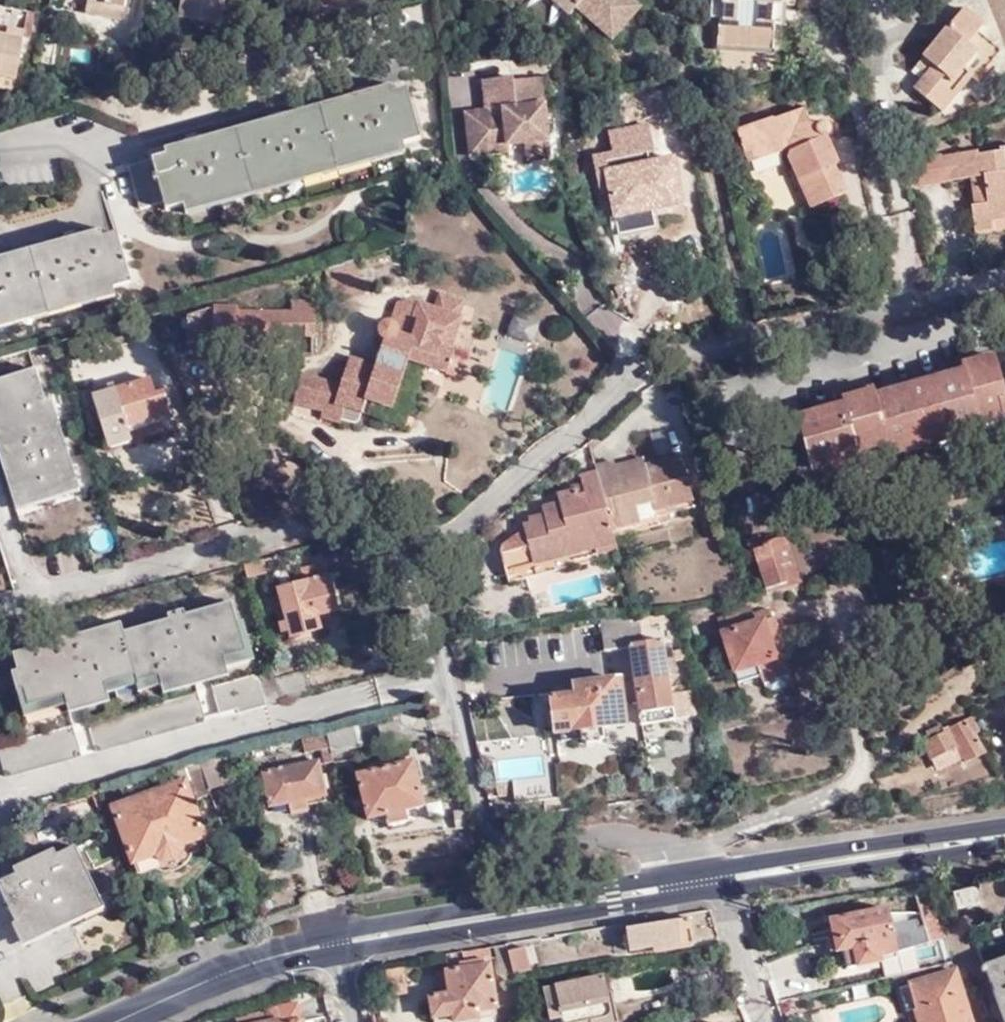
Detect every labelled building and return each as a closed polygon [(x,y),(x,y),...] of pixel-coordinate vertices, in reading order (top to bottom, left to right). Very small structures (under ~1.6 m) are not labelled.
[(7,10),(9,0),(0,0),(0,9),(7,10)] [(90,5),(89,14),(125,21),(129,0),(91,0),(90,5)] [(186,4),(184,22),(227,27),(230,0),(187,0),(186,4)] [(580,10),(569,0),(552,0),(572,18),(580,10)] [(580,10),(617,45),(648,11),(636,0),(569,0),(580,10)] [(729,19),(725,19),(723,48),(777,52),(781,0),(730,0),(729,19)] [(29,13),(7,10),(0,9),(0,30),(7,31),(6,37),(0,36),(0,80),(15,82),(18,83),(29,13)] [(977,68),(980,75),(992,62),(974,45),(984,36),(990,29),(969,9),(947,33),(977,68)] [(922,94),(943,114),(980,75),(977,68),(947,33),(933,49),(949,65),(940,74),(922,94)] [(974,45),(992,62),(1001,52),(984,36),(974,45)] [(949,65),(933,49),(923,58),(940,74),(949,65)] [(509,78),(477,81),(481,111),(461,114),(466,156),(501,152),(500,146),(521,143),(523,159),(546,157),(537,77),(509,80),(509,78)] [(13,96),(15,82),(0,80),(0,94),(13,96)] [(400,143),(419,137),(404,84),(387,89),(385,82),(161,145),(162,151),(148,154),(163,207),(181,203),(183,211),(402,150),(400,143)] [(741,130),(752,166),(771,160),(792,155),(809,208),(850,195),(841,168),(844,167),(835,138),(838,136),(839,133),(840,130),(839,127),(837,125),(834,124),(831,124),(816,128),(810,109),(741,130)] [(613,185),(617,200),(622,220),(658,212),(688,205),(678,159),(611,174),(606,151),(592,155),(600,189),(613,185)] [(1004,223),(1004,156),(982,158),(982,154),(945,157),(947,183),(977,181),(982,232),(1000,231),(999,224),(1004,223)] [(752,166),(728,174),(731,185),(756,178),(775,173),(771,160),(752,166)] [(613,185),(600,189),(603,203),(617,200),(613,185)] [(660,223),(658,212),(622,220),(624,231),(660,223)] [(119,294),(117,286),(135,281),(120,230),(106,234),(104,227),(0,257),(0,329),(119,294)] [(364,266),(338,272),(344,295),(371,288),(364,266)] [(238,314),(238,308),(214,308),(189,316),(187,344),(237,347),(237,337),(312,337),(314,303),(294,303),(294,315),(238,314)] [(462,318),(420,304),(413,322),(420,324),(415,339),(401,334),(401,330),(400,327),(397,324),(394,322),(390,321),(386,323),(383,324),(381,328),(380,332),(380,336),(382,339),(384,342),(388,343),(373,382),(347,373),(341,387),(302,376),(293,402),(331,415),(329,422),(347,428),(355,410),(362,412),(366,401),(394,410),(410,366),(426,370),(447,377),(453,357),(450,356),(462,318)] [(510,311),(480,404),(510,414),(540,321),(510,311)] [(1003,399),(990,355),(962,362),(964,369),(875,395),(873,390),(845,398),(846,402),(802,415),(817,465),(831,461),(830,454),(859,447),(861,453),(889,446),(978,421),(977,416),(997,411),(999,416),(1004,414),(1004,399),(1003,399)] [(453,357),(447,377),(457,380),(463,360),(453,357)] [(366,401),(362,412),(362,415),(405,429),(426,370),(410,366),(394,410),(366,401)] [(38,372),(0,384),(0,423),(19,489),(67,475),(38,372)] [(154,413),(170,409),(169,405),(173,404),(172,399),(168,400),(165,392),(156,394),(153,380),(92,396),(102,433),(126,426),(155,419),(154,413)] [(128,432),(173,421),(170,409),(154,413),(155,419),(126,426),(128,432)] [(979,425),(999,420),(999,416),(997,411),(977,416),(978,421),(979,425)] [(978,421),(889,446),(892,456),(981,432),(979,425),(978,421)] [(106,445),(129,440),(128,432),(126,426),(102,433),(106,445)] [(601,547),(623,541),(619,523),(617,516),(640,509),(638,501),(657,496),(659,504),(696,495),(684,447),(648,456),(646,451),(624,456),(622,449),(597,456),(599,462),(583,465),(588,483),(581,484),(580,480),(561,484),(564,493),(552,496),(553,501),(533,507),(534,512),(528,514),(530,520),(514,531),(504,540),(512,573),(556,562),(554,553),(553,551),(539,555),(537,548),(597,532),(599,541),(601,547)] [(833,467),(862,460),(861,453),(859,447),(830,454),(831,461),(833,467)] [(696,495),(659,504),(661,512),(698,503),(696,495)] [(638,501),(640,509),(659,504),(657,496),(638,501)] [(617,516),(619,523),(642,517),(640,509),(617,516)] [(553,551),(554,553),(599,541),(597,532),(537,548),(539,555),(553,551)] [(791,570),(796,584),(809,580),(794,533),(787,535),(798,568),(791,570)] [(798,568),(787,535),(760,544),(758,539),(751,541),(767,592),(796,584),(791,570),(798,568)] [(306,580),(281,587),(287,609),(281,611),(286,630),(292,629),(294,636),(322,627),(319,616),(340,610),(330,573),(328,574),(325,564),(303,570),(306,580)] [(64,704),(66,712),(108,700),(105,691),(133,683),(135,691),(158,684),(161,693),(228,674),(226,665),(252,657),(241,619),(235,621),(229,599),(184,612),(183,607),(164,612),(166,617),(121,630),(118,620),(71,634),(69,628),(52,633),(54,640),(16,651),(21,668),(15,670),(28,714),(64,704)] [(675,621),(674,610),(643,614),(644,619),(653,619),(653,624),(675,621)] [(772,622),(770,612),(755,617),(759,626),(772,622)] [(643,637),(639,615),(601,620),(606,650),(631,647),(632,656),(629,657),(641,715),(646,714),(648,725),(675,720),(673,709),(678,708),(675,691),(671,692),(663,652),(666,651),(665,641),(640,645),(643,637)] [(759,626),(755,617),(720,628),(739,686),(761,679),(757,669),(785,659),(772,622),(759,626)] [(761,679),(788,669),(785,659),(757,669),(761,679)] [(583,730),(603,728),(624,726),(617,675),(573,681),(574,695),(554,697),(559,733),(583,730)] [(259,708),(281,702),(275,679),(211,695),(218,718),(232,714),(233,719),(261,711),(259,708)] [(955,744),(959,752),(963,760),(985,751),(976,729),(982,726),(975,710),(949,722),(948,719),(942,722),(940,716),(926,722),(932,735),(921,739),(929,756),(955,744)] [(327,736),(331,751),(333,758),(389,744),(383,722),(327,736)] [(604,738),(603,728),(583,730),(584,739),(590,744),(600,742),(604,738)] [(75,732),(2,753),(9,778),(82,757),(75,732)] [(309,756),(331,751),(327,736),(326,732),(303,738),(309,756)] [(955,744),(929,756),(933,764),(959,752),(955,744)] [(232,776),(228,758),(206,765),(212,783),(232,776)] [(414,761),(359,775),(370,818),(389,814),(392,825),(411,820),(408,809),(426,805),(414,761)] [(212,783),(206,765),(192,768),(198,787),(212,783)] [(290,823),(310,818),(308,807),(307,802),(327,797),(319,765),(258,779),(268,812),(286,807),(287,812),(290,823)] [(232,776),(212,783),(214,791),(235,785),(232,776)] [(494,780),(497,798),(514,796),(512,778),(494,780)] [(268,812),(258,779),(253,781),(263,818),(287,812),(286,807),(268,812)] [(135,862),(208,837),(191,786),(149,800),(147,795),(116,806),(135,862)] [(307,802),(308,807),(328,802),(327,797),(307,802)] [(194,855),(212,849),(208,837),(135,862),(139,874),(154,869),(156,869),(161,872),(167,873),(173,873),(178,871),(184,868),(188,865),(192,860),(194,855)] [(101,901),(80,849),(40,867),(36,857),(20,864),(25,873),(0,885),(0,916),(11,941),(101,901)] [(976,907),(972,890),(952,896),(956,913),(976,907)] [(923,895),(911,899),(926,946),(938,943),(923,895)] [(887,908),(830,919),(832,928),(827,929),(836,966),(844,964),(846,974),(881,966),(879,957),(897,953),(887,908)] [(684,922),(626,930),(629,953),(688,945),(684,922)] [(501,977),(513,974),(508,952),(506,945),(495,947),(501,977)] [(431,995),(436,1018),(497,1004),(488,948),(443,955),(445,962),(450,962),(451,968),(438,972),(443,993),(431,995)] [(525,949),(508,952),(513,974),(532,971),(525,949)] [(987,971),(1004,1021),(1004,964),(987,971)] [(407,967),(389,971),(394,999),(413,995),(407,967)] [(954,977),(898,992),(907,1021),(916,1018),(918,1021),(968,1021),(954,977)] [(608,1017),(603,995),(600,978),(542,989),(547,1013),(558,1010),(560,1021),(588,1021),(588,1020),(608,1017)] [(298,1000),(266,1010),(267,1013),(260,1016),(259,1016),(257,1014),(254,1014),(250,1014),(248,1016),(246,1019),(242,1020),(242,1021),(322,1021),(319,1013),(303,1018),(298,1000)] [(547,1013),(549,1021),(560,1021),(558,1010),(547,1013)] [(833,1012),(804,1018),(804,1021),(835,1021),(833,1012)]
